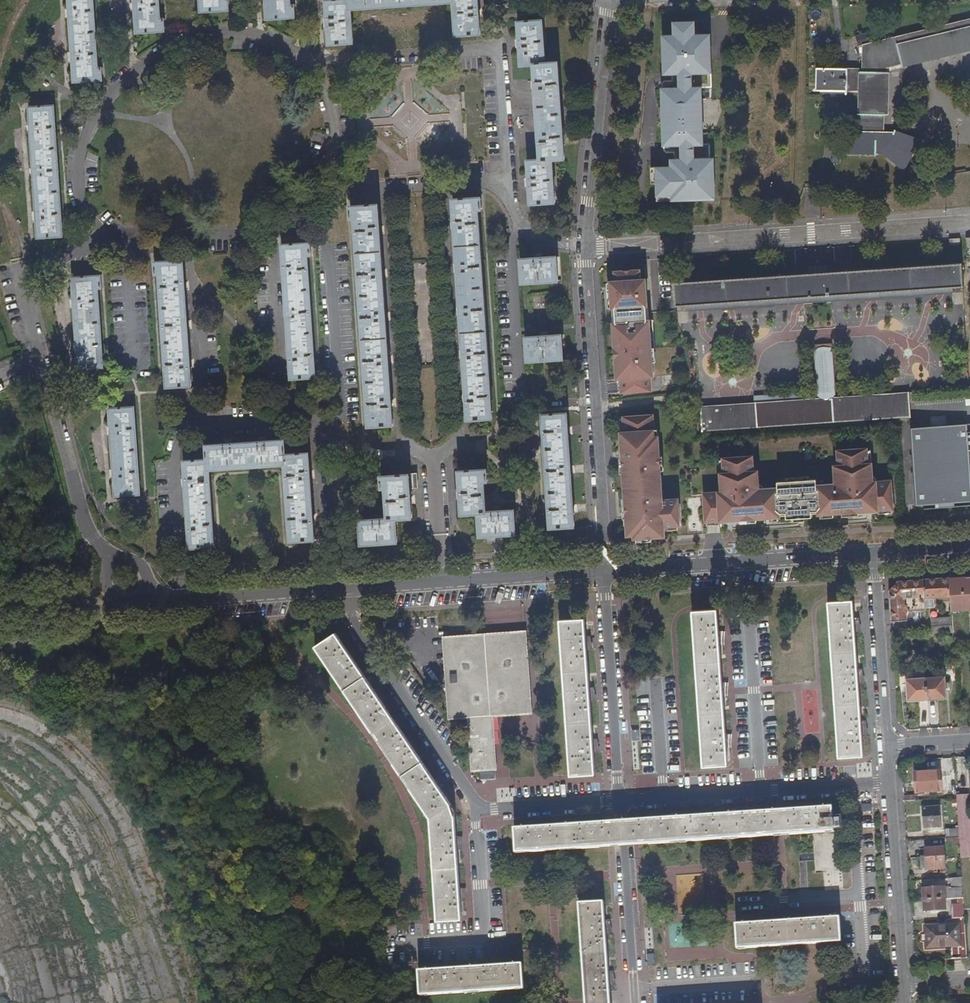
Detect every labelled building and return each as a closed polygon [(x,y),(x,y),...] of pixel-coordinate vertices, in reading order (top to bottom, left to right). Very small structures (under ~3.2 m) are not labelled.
[(75,82),(103,80),(102,68),(99,68),(94,0),(70,0),(75,82)] [(137,33),(165,31),(164,19),(161,19),(160,0),(135,0),(137,33)] [(201,12),(229,10),(229,0),(201,0),(201,12)] [(267,20),(296,18),(295,6),(291,6),(291,0),(266,0),(267,20)] [(352,11),(454,3),(456,37),(481,35),(478,0),(347,0),(327,1),(330,46),(354,44),(352,11)] [(714,199),(714,180),(706,180),(706,178),(713,178),(713,157),(710,157),(710,143),(703,143),(702,87),(712,87),(711,33),(696,33),(696,20),(675,21),(675,34),(664,34),(664,73),(672,73),(672,79),(665,79),(662,82),(663,149),(666,152),(674,152),(674,158),(670,158),(671,165),(651,166),(651,182),(656,182),(656,200),(714,199)] [(553,160),(566,159),(563,114),(559,63),(546,64),(543,21),(518,23),(520,46),(521,66),(534,66),(536,92),(538,116),(539,136),(541,160),(528,161),(530,183),(531,204),(556,202),(553,160)] [(863,47),(863,71),(824,71),(824,90),(823,90),(822,92),(824,93),(846,94),(846,96),(848,96),(848,92),(859,93),(859,115),(857,115),(857,117),(859,117),(860,117),(859,133),(845,133),(845,132),(843,132),(843,157),(844,157),(844,154),(874,154),(874,157),(875,157),(875,153),(885,153),(885,156),(903,171),(917,142),(895,134),(895,131),(893,131),(893,134),(883,134),(883,117),(887,117),(887,115),(885,115),(886,75),(888,75),(888,74),(886,74),(886,69),(901,67),(902,70),(903,70),(903,66),(921,62),(922,63),(923,63),(923,61),(942,57),(942,58),(944,58),(943,56),(962,52),(963,54),(964,54),(964,51),(969,50),(969,22),(863,47)] [(31,107),(39,237),(64,236),(56,106),(31,107)] [(454,199),(468,418),(493,417),(479,209),(483,209),(482,197),(454,199)] [(394,423),(379,205),(351,206),(352,218),(356,217),(369,425),(394,423)] [(311,243),(283,244),(291,377),(316,376),(308,255),(312,255),(311,243)] [(521,258),(523,283),(558,281),(557,256),(539,257),(521,258)] [(192,385),(184,260),(156,261),(157,274),(161,274),(168,386),(192,385)] [(961,264),(675,283),(676,307),(686,306),(687,310),(722,308),(722,310),(724,310),(724,308),(773,304),(773,307),(775,307),(775,304),(865,298),(866,301),(867,301),(867,298),(916,295),(916,298),(918,298),(918,295),(953,292),(953,289),(963,288),(961,264)] [(641,271),(616,272),(617,282),(612,282),(613,309),(616,309),(617,316),(617,323),(614,323),(615,341),(618,341),(619,364),(617,365),(618,379),(621,379),(622,393),(652,391),(651,377),(654,377),(652,349),(655,349),(653,321),(648,321),(647,307),(648,307),(646,280),(642,280),(641,271)] [(102,275),(74,277),(80,367),(104,365),(99,287),(103,287),(102,275)] [(526,336),(527,360),(563,359),(562,335),(544,336),(526,336)] [(813,346),(817,400),(834,399),(831,345),(813,346)] [(704,431),(704,430),(909,417),(909,418),(911,418),(909,393),(907,393),(907,394),(834,399),(817,400),(702,407),(702,406),(700,406),(702,431),(704,431)] [(136,406),(111,407),(117,494),(141,493),(136,406)] [(568,412),(543,414),(551,527),(575,525),(574,510),(571,470),(569,430),(568,412)] [(627,523),(628,539),(666,537),(665,527),(681,526),(679,499),(661,500),(660,485),(663,485),(662,477),(660,477),(659,457),(661,457),(659,437),(656,437),(654,415),(624,417),(625,432),(621,432),(624,463),(626,463),(626,468),(625,468),(626,479),(625,479),(626,506),(629,506),(630,522),(627,523)] [(917,506),(969,503),(969,425),(911,429),(911,430),(913,430),(918,505),(917,505),(917,506)] [(209,458),(185,460),(191,546),(215,544),(210,468),(286,462),(291,540),(315,538),(309,451),(286,453),(285,438),(208,443),(209,458)] [(721,493),(706,494),(708,523),(722,522),(722,524),(730,523),(730,520),(736,520),(737,523),(743,522),(743,521),(777,519),(777,517),(789,516),(789,519),(798,519),(798,515),(804,515),(804,519),(813,518),(812,514),(824,514),(824,516),(859,514),(859,516),(865,515),(865,512),(872,511),(872,515),(880,514),(879,512),(894,511),(892,482),(877,483),(877,485),(872,485),(872,479),(874,477),(873,465),(869,465),(868,450),(839,452),(840,467),(836,467),(837,479),(840,481),(837,486),(819,487),(819,481),(778,483),(779,489),(761,490),(758,486),(761,484),(760,472),(756,472),(755,457),(725,459),(726,474),(723,474),(723,486),(725,488),(726,494),(721,494),(721,493)] [(488,468),(460,469),(463,512),(479,511),(481,535),(516,533),(515,508),(487,510),(485,481),(488,481),(488,468)] [(361,518),(362,542),(398,540),(396,517),(413,516),(411,472),(382,474),(383,487),(386,487),(388,517),(361,518)] [(893,623),(907,622),(907,618),(909,618),(912,618),(914,617),(915,616),(916,614),(917,612),(926,612),(926,610),(935,610),(935,600),(969,598),(969,579),(949,580),(923,582),(898,584),(890,593),(893,623)] [(832,632),(840,759),(864,757),(863,737),(867,736),(865,727),(862,728),(859,686),(864,684),(862,675),(859,676),(856,634),(861,633),(859,624),(855,625),(854,603),(830,605),(832,632)] [(700,687),(706,768),(729,766),(728,746),(732,747),(732,737),(727,737),(725,695),(728,695),(729,686),(724,685),(721,643),(725,644),(726,635),(721,634),(719,612),(696,613),(700,687)] [(952,620),(932,621),(933,636),(953,634),(952,620)] [(909,625),(910,636),(928,634),(927,621),(918,621),(918,624),(909,625)] [(587,622),(563,623),(573,777),(597,776),(596,756),(600,754),(598,745),(595,746),(592,704),(597,703),(595,693),(592,694),(589,653),(593,651),(591,642),(588,644),(587,622)] [(433,820),(440,922),(463,920),(462,899),(465,900),(466,891),(462,891),(458,847),(462,848),(463,839),(458,838),(457,827),(457,819),(455,812),(452,806),(450,803),(446,796),(442,791),(445,790),(442,781),(437,783),(413,748),(417,747),(413,738),(408,741),(385,705),(388,701),(382,694),(380,697),(356,662),(359,658),(353,652),(351,654),(338,636),(319,649),(364,716),(433,820)] [(495,717),(532,715),(527,636),(447,641),(452,720),(472,718),(476,772),(498,771),(495,717)] [(945,679),(908,681),(909,703),(947,700),(945,679)] [(916,775),(917,795),(942,793),(940,774),(916,775)] [(969,859),(969,832),(968,798),(957,798),(959,831),(947,832),(947,841),(946,841),(946,849),(961,849),(961,859),(969,859)] [(674,845),(814,835),(816,872),(845,870),(842,820),(834,821),(833,809),(812,811),(813,808),(804,806),(803,812),(761,815),(759,810),(750,812),(751,815),(710,818),(708,813),(699,816),(700,819),(658,822),(659,819),(650,818),(649,822),(620,824),(600,826),(598,821),(588,824),(590,827),(548,829),(547,824),(537,827),(538,830),(518,832),(519,856),(577,851),(622,848),(674,845)] [(941,809),(924,810),(926,830),(942,828),(941,809)] [(927,870),(927,872),(946,871),(944,849),(926,851),(926,859),(922,860),(923,870),(927,870)] [(949,881),(949,889),(924,891),(926,913),(947,911),(946,901),(964,900),(963,879),(949,881)] [(612,1002),(611,987),(615,986),(613,976),(610,978),(607,937),(611,935),(609,926),(606,927),(605,905),(582,907),(585,958),(588,1002),(612,1002)] [(953,913),(953,921),(966,920),(965,912),(953,913)] [(737,926),(739,949),(842,942),(840,919),(819,921),(820,917),(811,916),(810,921),(769,924),(769,921),(760,920),(759,924),(737,926)] [(959,927),(926,929),(927,950),(961,948),(959,927)] [(421,974),(423,997),(525,991),(523,967),(503,968),(502,963),(493,966),(493,969),(452,972),(451,967),(442,969),(442,973),(421,974)]
